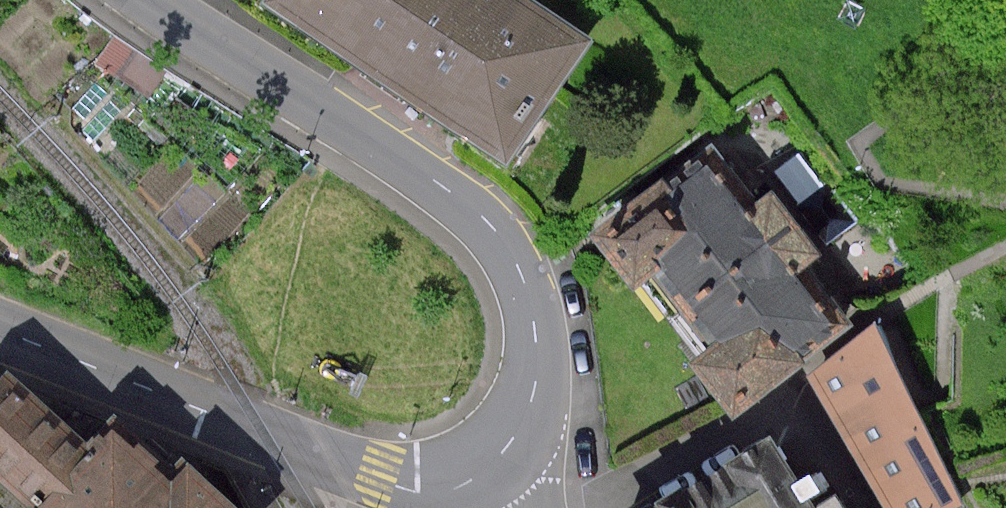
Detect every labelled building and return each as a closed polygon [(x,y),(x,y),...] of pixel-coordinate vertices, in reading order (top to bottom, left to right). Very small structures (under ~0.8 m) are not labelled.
[(261,6),(507,177),(594,53),(518,0),(265,0),(261,6)] [(752,107),(595,240),(745,416),(843,333),(801,284),(827,262),(819,252),(852,224),(752,107)] [(806,378),(883,507),(957,507),(961,505),(878,325),(806,378)] [(0,383),(0,484),(25,506),(23,507),(236,507),(189,466),(176,481),(115,426),(92,451),(7,375),(0,383)] [(685,507),(838,507),(808,457),(792,446),(685,507)] [(864,500),(850,507),(869,507),(864,500)]
